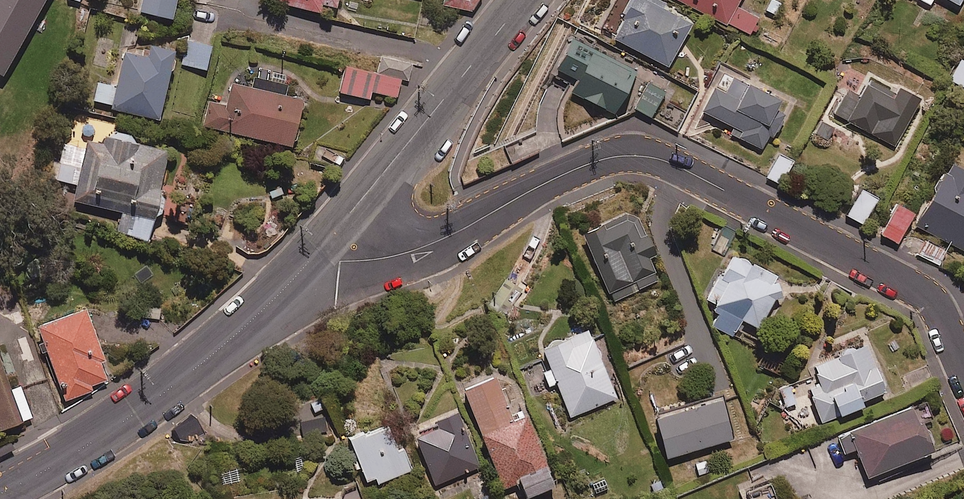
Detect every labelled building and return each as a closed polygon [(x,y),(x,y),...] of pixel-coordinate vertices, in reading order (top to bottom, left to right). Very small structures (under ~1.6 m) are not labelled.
[(4,77),(49,0),(0,0),(0,74),(4,77)] [(140,14),(173,22),(178,0),(143,0),(140,14)] [(271,2),(320,15),(323,6),(337,9),(339,0),(272,0),(271,2)] [(444,5),(472,11),(479,0),(445,0),(444,5)] [(654,0),(632,0),(611,38),(669,69),(693,27),(663,11),(666,7),(654,0)] [(726,22),(749,35),(758,19),(738,7),(742,0),(689,0),(726,22)] [(960,8),(963,2),(963,0),(946,0),(960,8)] [(573,94),(616,117),(623,105),(652,121),(668,91),(576,41),(558,73),(579,84),(573,94)] [(212,47),(193,42),(187,66),(207,71),(212,47)] [(150,61),(126,55),(118,88),(98,83),(93,102),(113,107),(112,110),(160,123),(177,55),(153,49),(150,61)] [(372,92),(397,98),(401,81),(410,83),(414,63),(382,55),(377,75),(346,67),(339,94),(369,101),(372,92)] [(960,63),(952,78),(963,84),(963,64),(960,63)] [(286,83),(253,76),(251,85),(231,81),(226,103),(208,99),(202,124),(292,145),(303,98),(283,94),(286,83)] [(791,106),(734,80),(727,97),(715,91),(704,114),(739,131),(737,135),(771,150),(791,106)] [(898,98),(871,84),(862,100),(848,92),(835,115),(897,149),(922,103),(901,92),(898,98)] [(53,165),(50,180),(74,185),(71,199),(122,210),(116,235),(150,242),(170,152),(136,145),(134,143),(133,141),(131,139),(129,137),(127,136),(125,135),(122,134),(120,134),(117,134),(115,134),(113,134),(110,134),(108,135),(106,136),(103,137),(102,145),(88,142),(86,153),(64,148),(59,166),(53,165)] [(794,164),(781,157),(769,179),(782,186),(794,164)] [(954,168),(922,226),(963,249),(963,174),(954,168)] [(878,202),(863,192),(847,217),(863,226),(878,202)] [(915,217),(899,208),(883,235),(899,245),(915,217)] [(654,251),(634,209),(582,233),(612,297),(656,276),(646,254),(654,251)] [(743,321),(760,331),(777,301),(783,301),(778,280),(735,255),(710,300),(721,307),(711,324),(733,337),(743,321)] [(99,361),(81,311),(32,326),(59,400),(103,384),(95,362),(99,361)] [(548,364),(541,367),(548,385),(555,382),(570,416),(616,396),(585,323),(539,343),(548,364)] [(860,337),(810,361),(805,385),(821,418),(885,388),(860,337)] [(509,412),(491,368),(458,381),(499,485),(515,478),(520,491),(550,479),(521,407),(509,412)] [(31,412),(19,380),(4,386),(0,376),(0,424),(31,412)] [(729,433),(716,392),(651,413),(664,454),(729,433)] [(478,463),(452,403),(430,412),(433,419),(410,429),(433,482),(478,463)] [(919,430),(907,405),(837,439),(846,459),(857,454),(869,481),(934,451),(923,428),(919,430)] [(395,445),(382,417),(344,434),(365,480),(375,475),(377,482),(410,467),(399,443),(395,445)] [(745,498),(785,498),(783,494),(776,498),(766,477),(740,488),(745,498)]
